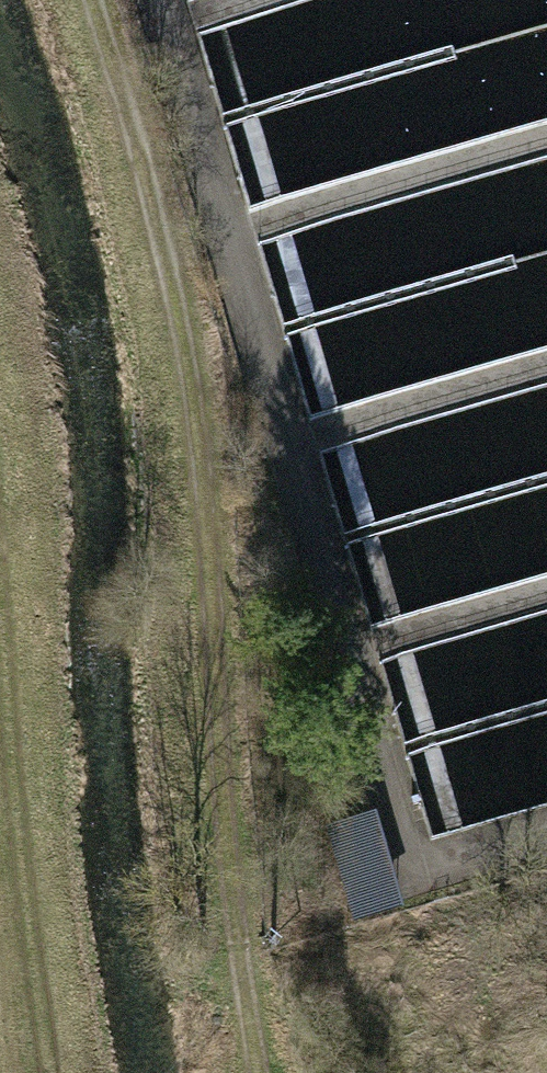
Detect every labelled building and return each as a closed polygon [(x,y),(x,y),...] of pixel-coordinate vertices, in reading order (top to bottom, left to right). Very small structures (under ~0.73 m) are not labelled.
[(354,914),(396,911),(391,821),(349,824),(354,914)]
